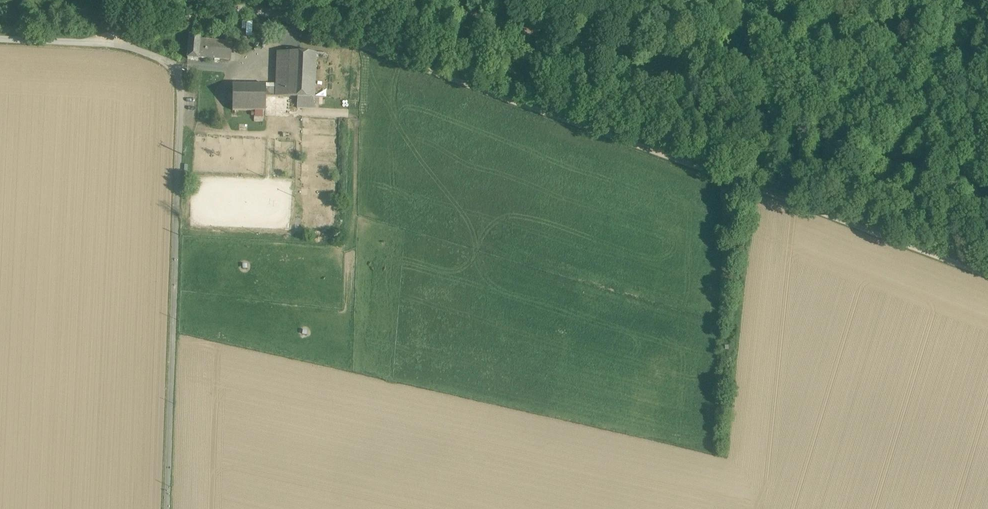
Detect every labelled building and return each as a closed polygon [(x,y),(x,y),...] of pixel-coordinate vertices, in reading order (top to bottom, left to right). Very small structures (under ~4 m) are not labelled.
[(242,28),(246,28),(246,34),(252,34),(253,21),(242,20),(242,28)] [(221,41),(200,39),(200,37),(190,36),(188,58),(198,59),(198,57),(219,59),(221,41)] [(232,42),(221,41),(219,59),(231,60),(232,42)] [(316,53),(278,51),(277,84),(276,96),(298,97),(314,98),(315,79),(316,53)] [(328,53),(316,53),(315,79),(327,80),(328,53)] [(327,80),(315,79),(314,98),(326,98),(327,80)] [(266,84),(233,84),(232,110),(266,110),(266,96),(266,84)] [(277,84),(266,84),(266,96),(276,96),(277,84)] [(314,98),(298,97),(298,107),(314,108),(314,98)]
